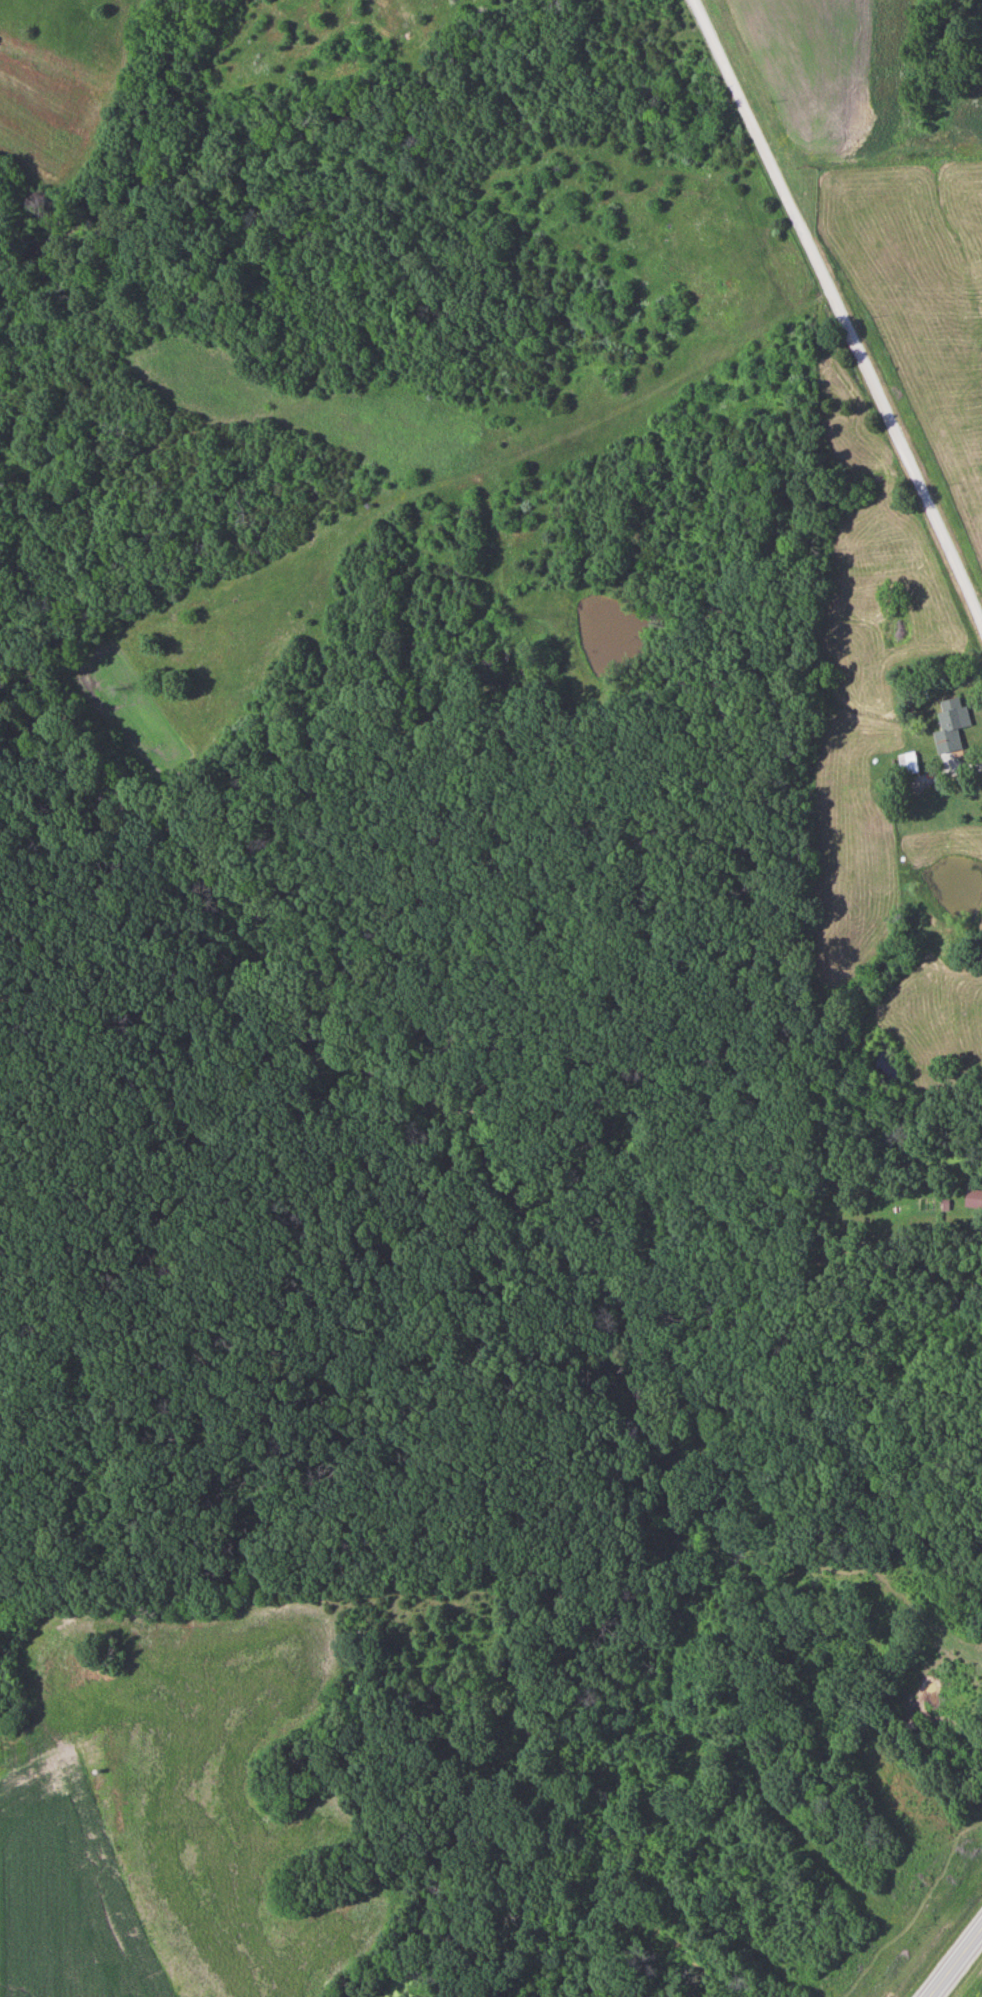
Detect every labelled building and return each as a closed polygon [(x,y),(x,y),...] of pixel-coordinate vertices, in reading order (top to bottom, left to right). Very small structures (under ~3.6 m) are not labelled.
[(939,702),(944,731),(936,732),(940,755),(963,750),(960,729),(972,727),(968,705),(964,706),(962,697),(939,702)]
